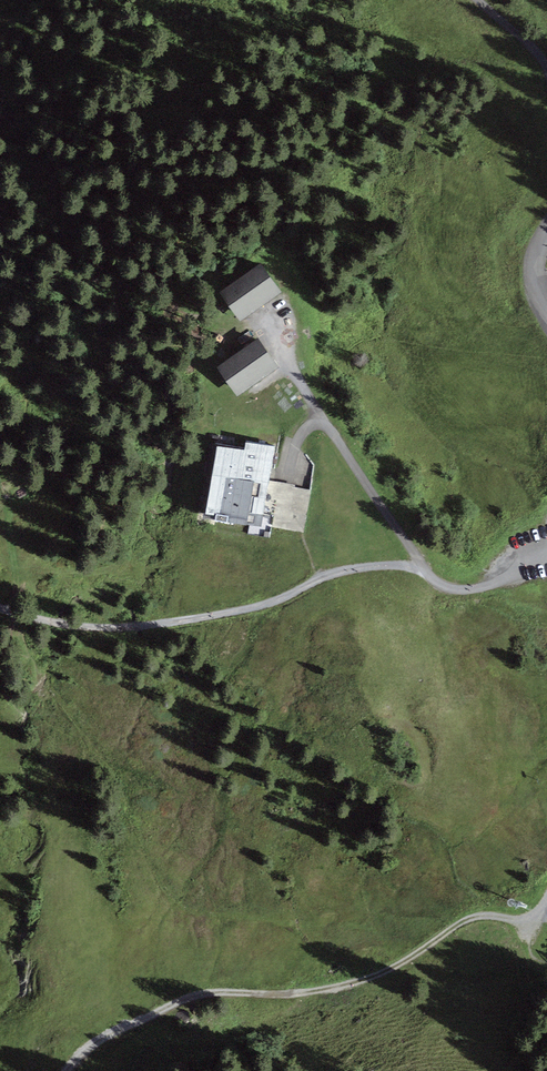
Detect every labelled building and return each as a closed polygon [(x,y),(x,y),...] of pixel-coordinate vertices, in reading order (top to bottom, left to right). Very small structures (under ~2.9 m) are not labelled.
[(280,296),(262,269),(222,296),(241,323),(280,296)] [(279,369),(260,343),(223,370),(241,396),(279,369)] [(276,452),(227,443),(212,520),(301,537),(309,492),(269,484),(276,452)]
